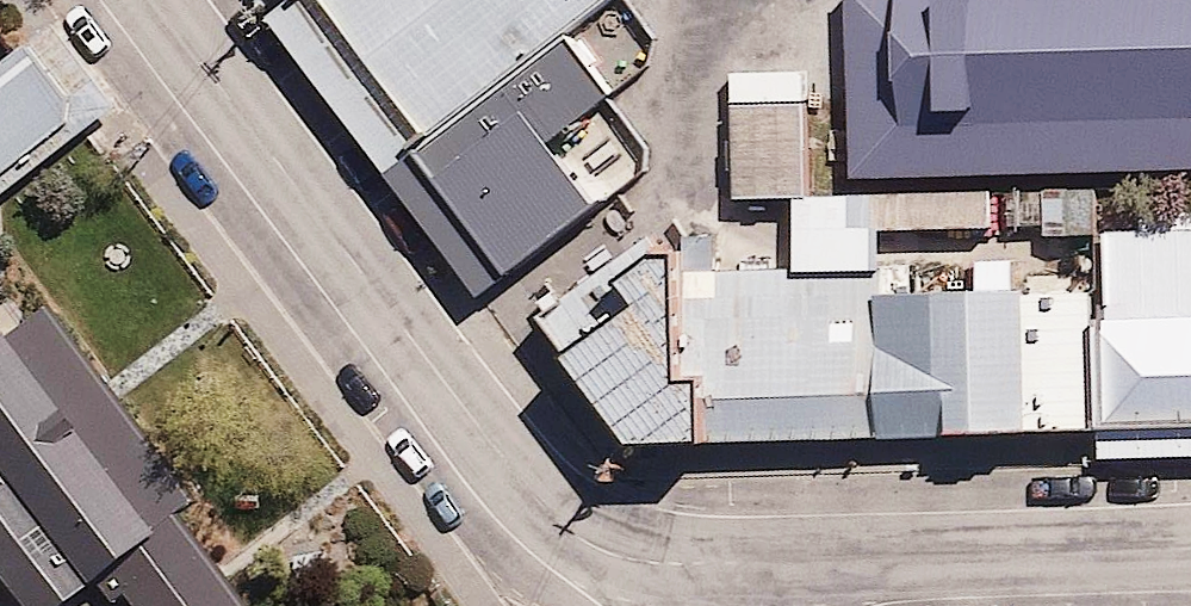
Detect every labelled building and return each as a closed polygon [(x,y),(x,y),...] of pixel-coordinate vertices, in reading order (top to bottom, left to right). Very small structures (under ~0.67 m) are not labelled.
[(469,151),(599,48),(657,2),(656,0),(349,0),(469,151)] [(892,198),(1190,193),(1190,0),(888,0),(892,198)] [(599,48),(469,151),(565,272),(695,169),(599,48)] [(66,66),(0,118),(0,207),(109,121),(66,66)] [(1102,234),(1106,321),(1090,321),(1094,430),(1190,426),(1190,230),(1102,234)] [(664,458),(736,454),(734,379),(708,381),(707,253),(684,254),(579,335),(664,458)] [(904,289),(733,292),(734,379),(736,454),(907,451),(905,303),(904,289)] [(905,303),(907,451),(1060,449),(1058,300),(905,303)] [(65,302),(0,350),(0,553),(39,605),(83,605),(123,577),(145,605),(257,605),(258,605),(233,571),(193,517),(214,502),(130,390),(65,302)]
